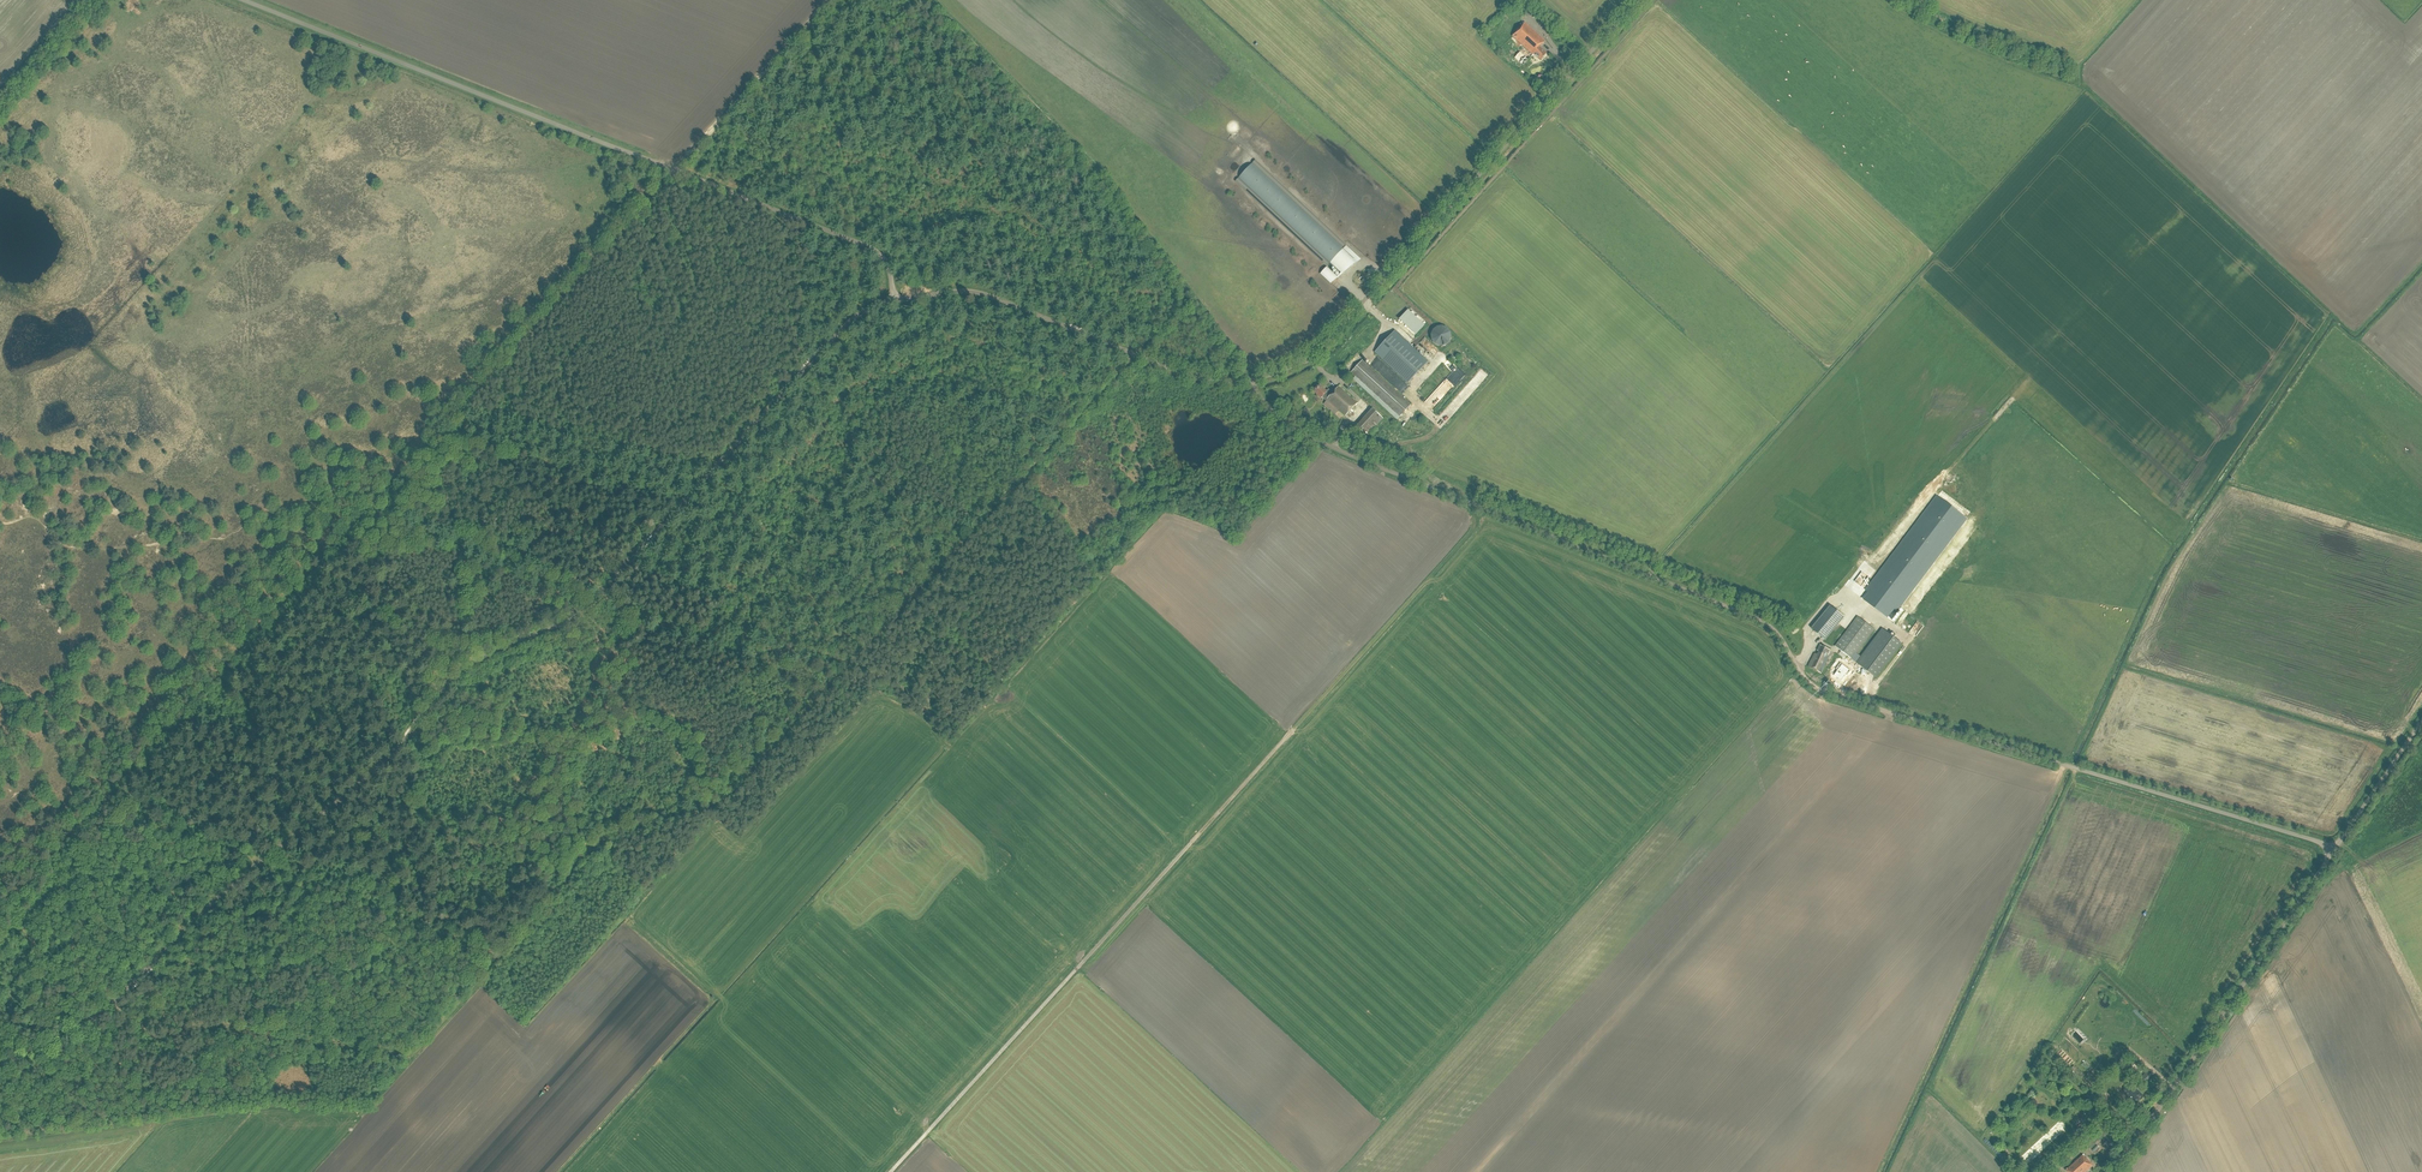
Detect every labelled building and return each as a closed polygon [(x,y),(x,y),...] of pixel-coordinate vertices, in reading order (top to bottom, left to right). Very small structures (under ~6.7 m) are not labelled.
[(1546,54),(1539,47),(1545,41),(1524,23),(1512,36),(1532,55),(1533,54),(1540,60),(1546,54)] [(1523,66),(1528,61),(1526,58),(1526,57),(1521,52),(1515,58),(1523,66)] [(1265,152),(1252,166),(1354,260),(1367,247),(1265,152)] [(1424,330),(1408,314),(1397,325),(1413,342),(1424,330)] [(1440,347),(1445,346),(1450,343),(1452,338),(1451,333),(1448,328),(1443,326),(1437,327),(1433,330),(1431,335),(1432,341),(1435,345),(1440,347)] [(1408,383),(1428,362),(1395,331),(1375,353),(1408,383)] [(1400,418),(1411,405),(1362,360),(1351,372),(1400,418)] [(1382,375),(1386,368),(1382,365),(1377,372),(1382,375)] [(1466,400),(1488,379),(1482,372),(1460,394),(1466,400)] [(1326,373),(1322,376),(1327,383),(1331,379),(1326,373)] [(1433,396),(1440,403),(1463,381),(1457,374),(1433,396)] [(1353,382),(1368,396),(1371,393),(1355,379),(1353,382)] [(1327,391),(1319,384),(1313,391),(1321,398),(1322,397),(1326,400),(1327,399),(1344,416),(1357,403),(1338,386),(1332,393),(1328,390),(1327,391)] [(1354,411),(1359,415),(1365,407),(1359,404),(1354,411)] [(1368,436),(1384,418),(1372,408),(1356,426),(1368,436)] [(1890,608),(1914,577),(1961,514),(1942,500),(1895,562),(1871,594),(1869,593),(1864,600),(1865,601),(1885,615),(1886,616),(1891,609),(1890,608)] [(1825,641),(1844,618),(1831,606),(1812,629),(1825,641)] [(1835,647),(1857,663),(1876,677),(1902,643),(1883,629),(1861,657),(1857,654),(1876,630),(1858,617),(1855,622),(1852,620),(1843,632),(1845,634),(1835,647)] [(1820,674),(1831,656),(1820,649),(1807,671),(1817,676),(1819,673),(1820,674)] [(1845,678),(1851,671),(1841,663),(1836,669),(1838,670),(1834,675),(1841,681),(1844,677),(1845,678)] [(2128,1098),(2136,1105),(2144,1096),(2132,1084),(2123,1093),(2128,1098)] [(2119,1112),(2123,1108),(2117,1102),(2113,1106),(2119,1112)] [(2057,1133),(2055,1132),(2053,1134),(2059,1140),(2067,1132),(2063,1128),(2057,1133)] [(2084,1144),(2089,1150),(2107,1134),(2102,1128),(2084,1144)] [(2083,1155),(2082,1155),(2083,1156),(2067,1171),(2066,1170),(2067,1171),(2086,1171),(2093,1166),(2086,1158),(2086,1159),(2083,1155)]
